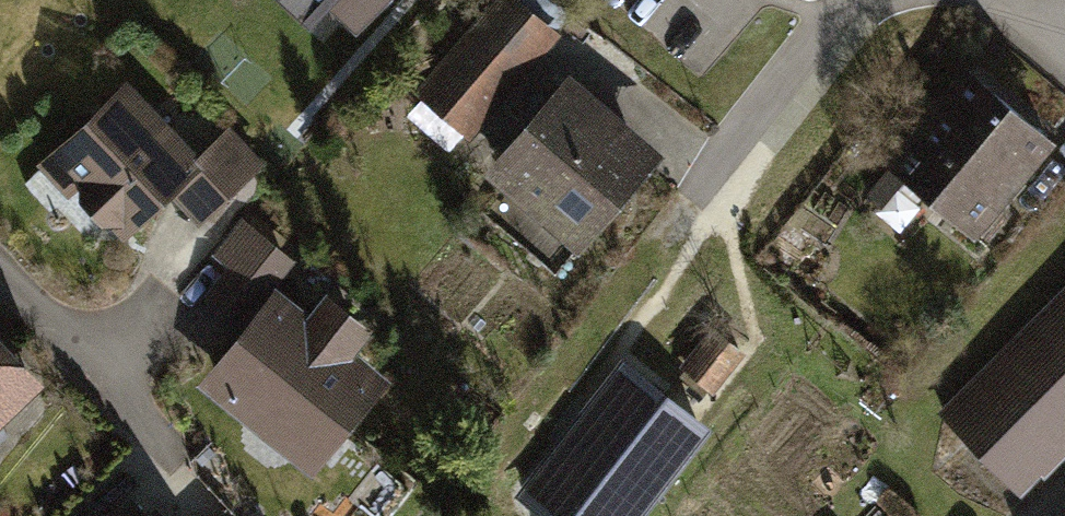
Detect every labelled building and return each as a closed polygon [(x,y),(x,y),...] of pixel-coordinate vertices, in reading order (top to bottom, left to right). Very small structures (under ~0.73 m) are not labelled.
[(302,22),(318,5),(341,26),(365,0),(278,0),(302,22)] [(514,0),(485,0),(405,91),(455,135),(548,29),(514,0)] [(1063,140),(969,65),(891,164),(985,238),(1063,140)] [(190,145),(116,73),(31,158),(110,237),(156,189),(196,152),(190,145)] [(665,151),(570,73),(486,174),(581,253),(665,151)] [(196,152),(156,189),(189,225),(261,158),(222,116),(190,145),(196,152)] [(198,291),(234,318),(264,277),(283,252),(232,215),(205,251),(219,262),(198,291)] [(930,403),(1017,489),(1064,441),(1064,269),(930,403)] [(298,303),(264,277),(234,318),(184,380),(297,468),(376,366),(346,342),(363,320),(314,283),(298,303)] [(670,363),(705,388),(738,343),(703,317),(670,363)] [(0,342),(0,403),(31,376),(0,342)] [(624,358),(515,495),(542,515),(644,515),(714,429),(624,358)]
